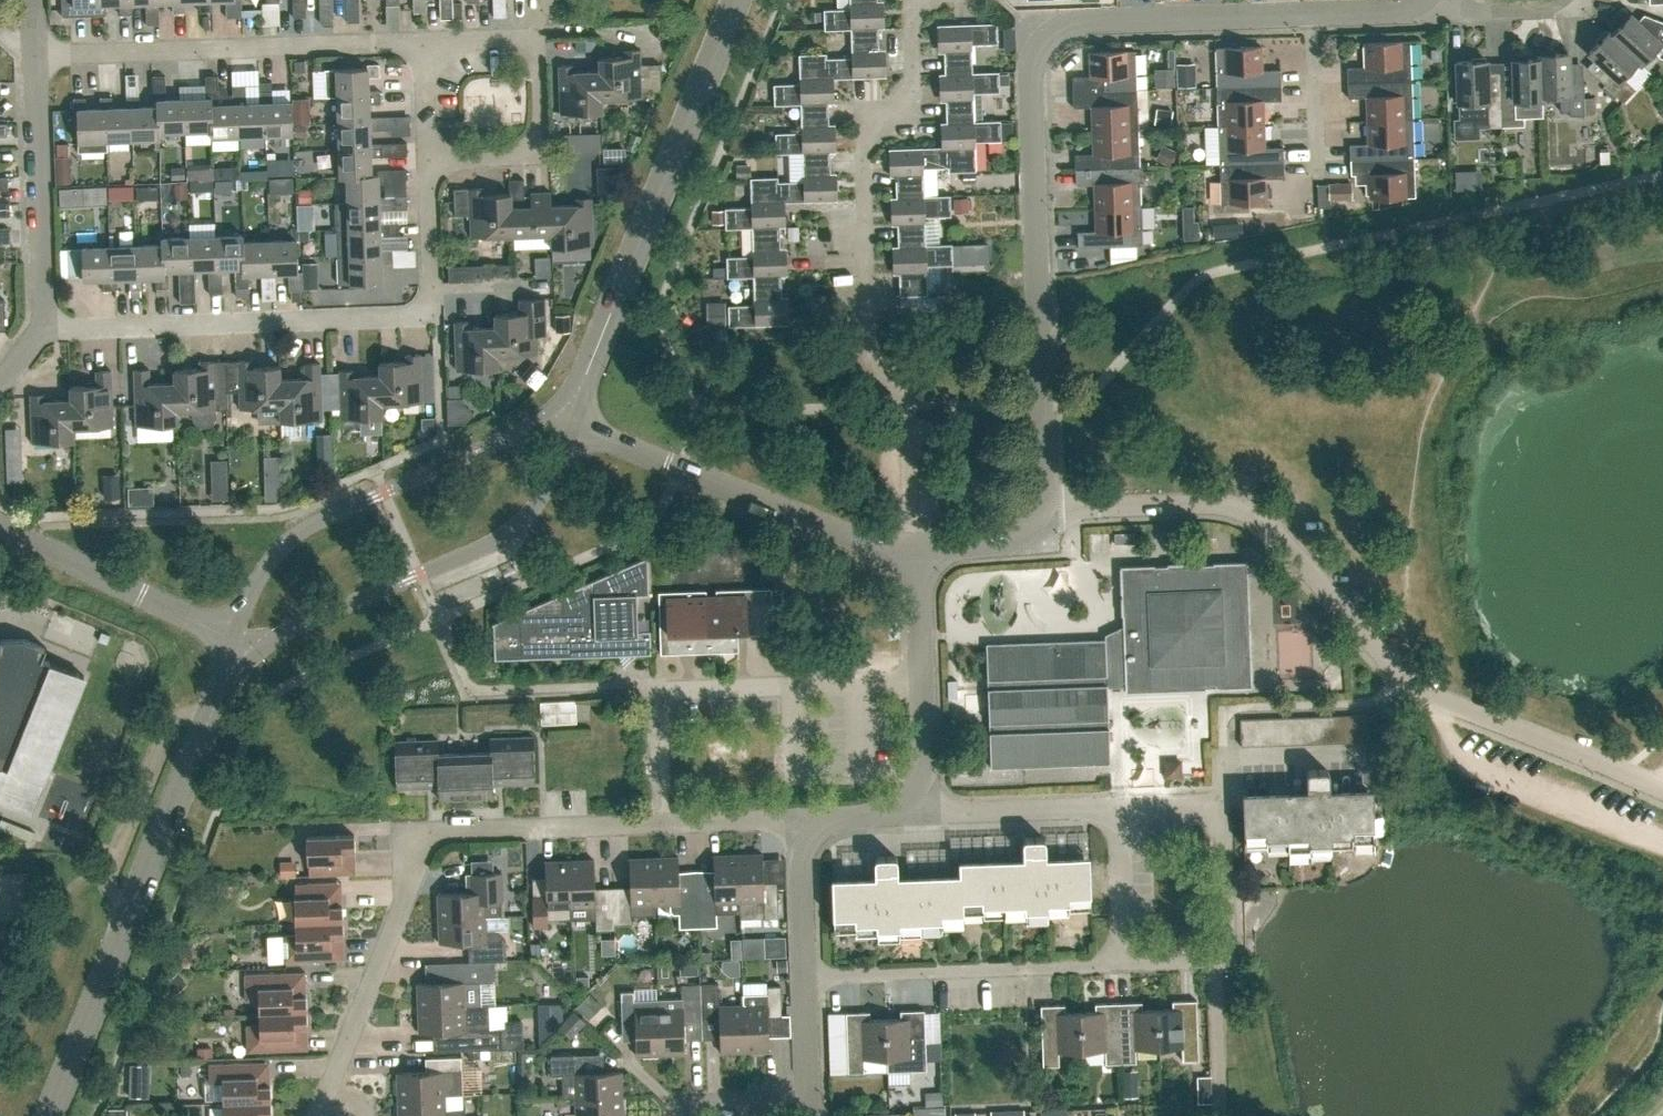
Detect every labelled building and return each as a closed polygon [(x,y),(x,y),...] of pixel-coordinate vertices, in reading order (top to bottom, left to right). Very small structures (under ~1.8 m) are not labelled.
[(101,4),(101,0),(62,0),(62,16),(106,15),(106,4),(101,4)] [(128,0),(101,0),(101,4),(106,4),(120,3),(120,14),(133,14),(132,3),(128,3),(128,0)] [(160,24),(159,2),(154,2),(154,0),(128,0),(128,3),(132,3),(146,2),(147,24),(160,24)] [(154,2),(159,2),(173,1),(173,12),(186,12),(186,1),(181,1),(181,0),(154,0),(154,2)] [(212,0),(208,0),(181,0),(181,1),(186,1),(200,0),(200,11),(213,11),(212,0)] [(226,17),(242,17),(241,0),(226,0),(226,17)] [(294,17),(306,16),(306,0),(293,0),(294,17)] [(321,23),(333,22),(332,0),(320,0),(321,23)] [(347,22),(360,21),(359,0),(346,0),(347,22)] [(414,12),(427,11),(426,0),(413,0),(414,12)] [(441,19),(453,18),(453,0),(440,0),(441,19)] [(494,17),(507,16),(506,0),(493,0),(494,17)] [(851,29),(879,28),(884,28),(884,15),(878,15),(878,0),(850,0),(850,8),(824,9),(825,30),(851,29)] [(1642,63),(1653,50),(1660,57),(1662,58),(1662,21),(1644,14),(1637,21),(1630,14),(1611,34),(1638,60),(1641,63),(1642,63)] [(997,22),(937,24),(938,37),(944,37),(945,73),(973,72),(971,44),(998,43),(997,22)] [(1015,26),(1003,27),(1004,39),(1015,39),(1015,26)] [(828,78),(886,76),(886,64),(880,64),(879,28),(851,29),(852,57),(827,58),(828,78)] [(1623,76),(1638,60),(1611,34),(1608,31),(1589,52),(1609,70),(1600,80),(1623,102),(1636,89),(1623,76)] [(1365,66),(1347,67),(1347,82),(1411,80),(1410,40),(1364,42),(1365,66)] [(1261,46),(1215,47),(1217,87),(1281,84),(1280,69),(1262,70),(1261,46)] [(640,49),(625,50),(625,56),(599,57),(599,70),(600,70),(601,99),(602,99),(641,97),(640,49)] [(1090,76),(1072,76),(1073,92),(1137,89),(1135,50),(1089,52),(1090,76)] [(1568,52),(1540,53),(1540,58),(1542,95),(1560,94),(1561,111),(1570,111),(1570,115),(1585,115),(1583,83),(1569,83),(1568,52)] [(826,53),(799,54),(800,83),(774,84),(774,105),(801,104),(828,103),(834,103),(834,90),(828,90),(828,78),(827,58),(826,53)] [(1524,100),(1542,100),(1543,100),(1542,95),(1540,58),(1513,59),(1514,89),(1501,90),(1502,118),(1524,117),(1524,100)] [(1146,59),(1146,78),(1185,78),(1185,59),(1146,59)] [(1474,128),(1502,127),(1502,118),(1501,90),(1487,90),(1486,60),(1457,61),(1459,118),(1473,117),(1474,128)] [(379,64),(368,64),(368,67),(336,68),(336,69),(325,69),(326,98),(337,97),(337,96),(369,95),(369,91),(369,77),(380,76),(379,64)] [(574,71),(574,65),(559,65),(561,114),(602,112),(602,99),(601,99),(600,70),(599,70),(574,71)] [(1000,92),(999,71),(973,72),(945,73),(939,73),(940,86),(945,86),(947,122),(974,121),(973,93),(1000,92)] [(159,132),(160,132),(186,131),(184,98),(180,99),(166,99),(165,75),(153,75),(153,101),(157,101),(157,106),(158,106),(159,132)] [(211,130),(211,137),(239,136),(238,103),(233,103),(233,95),(227,95),(227,90),(224,86),(219,87),(218,75),(206,76),(206,98),(212,98),(213,104),(211,104),(212,130),(211,130)] [(1347,82),(1348,97),(1366,97),(1367,120),(1413,118),(1411,80),(1347,82)] [(259,91),(272,91),(272,81),(259,82),(259,91)] [(1264,124),(1263,100),(1281,100),(1281,84),(1217,87),(1218,125),(1264,124)] [(260,103),(246,103),(245,85),(233,86),(233,95),(233,103),(238,103),(239,136),(266,135),(264,102),(260,103)] [(186,131),(211,130),(212,130),(211,104),(213,104),(212,98),(206,98),(193,98),(192,87),(179,88),(180,99),(184,98),(186,131)] [(1073,107),(1091,106),(1092,130),(1138,128),(1137,89),(1073,92),(1073,107)] [(381,103),(380,90),(369,91),(369,95),(337,96),(337,97),(338,123),(370,122),(370,117),(370,103),(381,103)] [(266,135),(294,134),(292,101),(273,102),(272,91),(259,91),(260,103),(264,102),(266,135)] [(133,139),(159,138),(161,138),(160,132),(159,132),(158,106),(157,106),(140,107),(139,96),(127,96),(127,107),(131,107),(133,139)] [(1198,115),(1211,115),(1211,96),(1199,96),(1198,115)] [(106,140),(107,140),(133,139),(131,107),(127,107),(113,108),(113,97),(100,97),(100,108),(105,108),(106,140)] [(86,98),(73,98),(74,109),(77,109),(79,152),(108,151),(107,140),(106,140),(105,108),(100,108),(86,109),(86,98)] [(802,132),(775,133),(776,153),(803,152),(830,152),(836,151),(835,139),(830,139),(828,103),(801,104),(802,132)] [(1341,128),(1340,114),(1326,115),(1327,128),(1341,128)] [(371,144),(371,130),(391,129),(391,116),(370,117),(370,122),(338,123),(339,149),(371,148),(371,144)] [(1198,156),(1213,156),(1212,118),(1197,119),(1198,156)] [(1367,120),(1368,143),(1350,144),(1350,159),(1414,157),(1413,118),(1367,120)] [(941,135),(947,134),(947,146),(948,167),(949,172),(976,171),(975,141),(1002,141),(1001,120),(974,121),(947,122),(941,122),(941,135)] [(1283,146),(1265,147),(1264,124),(1218,125),(1220,164),(1284,162),(1283,146)] [(1093,153),(1075,154),(1075,169),(1139,167),(1138,128),(1092,130),(1093,153)] [(599,134),(563,134),(564,153),(599,152),(599,134)] [(66,143),(55,144),(55,157),(67,156),(66,143)] [(372,175),(372,174),(372,156),(408,155),(407,143),(371,144),(371,148),(339,149),(340,177),(347,177),(347,176),(372,175)] [(890,161),(895,161),(897,197),(924,196),(923,168),(948,167),(947,146),(889,148),(890,161)] [(779,202),(838,200),(837,187),(831,188),(830,152),(803,152),(804,180),(778,181),(779,202)] [(1365,183),(1366,194),(1370,194),(1370,198),(1416,196),(1414,157),(1350,159),(1351,174),(1369,174),(1369,182),(1365,183)] [(267,174),(280,174),(280,159),(266,159),(267,174)] [(1266,178),(1284,177),(1284,162),(1220,164),(1221,203),(1267,202),(1266,178)] [(603,167),(603,180),(617,180),(617,166),(603,167)] [(1076,184),(1094,184),(1095,207),(1141,205),(1139,167),(1075,169),(1076,184)] [(378,170),(378,173),(372,174),(372,175),(347,176),(347,177),(348,202),(380,201),(380,197),(379,183),(406,182),(406,169),(378,170)] [(70,172),(56,173),(57,183),(70,183),(70,172)] [(1468,172),(1455,173),(1455,190),(1469,190),(1468,172)] [(0,177),(0,189),(8,189),(8,176),(0,177)] [(725,208),(726,228),(752,228),(780,226),(786,226),(785,214),(779,214),(779,202),(778,181),(778,176),(750,177),(752,207),(725,208)] [(291,178),(268,180),(268,195),(292,194),(291,178)] [(531,193),(531,196),(525,197),(524,179),(509,179),(510,193),(511,193),(512,235),(551,234),(552,234),(551,205),(552,205),(551,192),(531,193)] [(199,182),(188,183),(189,193),(200,193),(199,182)] [(1330,200),(1352,199),(1352,182),(1328,183),(1328,184),(1317,185),(1318,207),(1331,207),(1330,200)] [(106,186),(59,188),(60,205),(107,203),(106,186)] [(121,186),(109,186),(109,199),(121,198),(121,186)] [(512,235),(511,193),(510,193),(485,194),(484,188),(454,189),(455,215),(471,215),(471,236),(512,235)] [(951,216),(951,195),(924,196),(897,197),(891,197),(891,209),(897,209),(898,245),(926,244),(925,216),(951,216)] [(336,203),(337,229),(381,228),(381,223),(380,209),(407,208),(407,196),(380,197),(380,201),(348,202),(336,203)] [(551,234),(552,247),(593,245),(591,197),(577,198),(577,204),(552,205),(551,205),(552,234),(551,234)] [(0,203),(0,216),(10,216),(9,203),(0,203)] [(1141,206),(1141,205),(1095,207),(1096,230),(1078,231),(1078,247),(1142,245),(1142,228),(1155,227),(1154,205),(1141,206)] [(1194,206),(1182,206),(1183,221),(1194,221),(1194,206)] [(1268,227),(1286,227),(1286,212),(1267,213),(1268,227)] [(381,236),(400,235),(399,223),(381,223),(381,228),(337,229),(337,256),(382,254),(382,250),(381,236)] [(753,256),(727,256),(727,277),(754,276),(781,275),(787,275),(787,262),(781,263),(780,226),(752,228),(753,256)] [(11,242),(10,229),(0,230),(0,243),(11,242)] [(236,288),(249,287),(248,274),(243,274),(242,267),(244,267),(243,242),(244,241),(244,235),(216,236),(217,268),(221,268),(235,267),(236,288)] [(190,269),(195,269),(209,268),(209,286),(222,286),(221,268),(217,268),(216,236),(189,237),(190,269)] [(189,237),(161,238),(162,244),(163,244),(164,270),(165,270),(179,269),(180,303),(196,302),(195,269),(190,269),(189,237)] [(298,271),(297,240),(269,241),(271,273),(275,273),(289,272),(289,290),(291,290),(301,290),(302,290),(302,271),(298,271)] [(262,273),(263,300),(276,299),(275,273),(271,273),(269,241),(244,241),(243,242),(244,267),(242,267),(243,274),(248,274),(262,273)] [(952,246),(952,243),(926,244),(898,245),(893,245),(893,258),(899,258),(900,295),(928,294),(927,265),(953,264),(953,263),(952,246)] [(156,288),(169,288),(169,276),(165,276),(165,270),(164,270),(163,244),(162,244),(136,245),(138,277),(142,277),(156,277),(156,288)] [(988,244),(952,246),(953,263),(989,262),(988,244)] [(130,289),(142,288),(142,277),(138,277),(136,245),(110,246),(111,278),(115,278),(129,278),(130,289)] [(304,272),(327,272),(328,246),(304,245),(304,272)] [(103,290),(116,289),(115,278),(111,278),(110,246),(82,247),(83,279),(103,279),(103,290)] [(393,262),(393,249),(382,250),(382,254),(337,256),(338,284),(383,282),(382,263),(393,262)] [(548,259),(535,260),(536,276),(548,276),(548,259)] [(754,276),(755,304),(728,305),(729,326),(789,324),(788,311),(783,311),(781,275),(754,276)] [(302,277),(302,290),(316,290),(316,277),(302,277)] [(302,300),(301,290),(291,290),(291,300),(302,300)] [(521,313),(495,314),(495,327),(496,327),(497,355),(498,355),(538,354),(537,335),(545,335),(544,298),(521,298),(521,313)] [(708,327),(726,326),(725,308),(707,309),(708,327)] [(901,320),(890,320),(890,336),(902,336),(901,320)] [(470,321),(455,322),(457,370),(498,369),(498,355),(497,355),(496,327),(495,327),(470,328),(470,321)] [(406,361),(380,362),(380,375),(381,375),(382,403),(383,403),(422,402),(421,354),(406,354),(406,361)] [(261,408),(261,420),(281,420),(280,407),(281,407),(280,379),(281,379),(280,365),(254,366),(253,360),(239,360),(240,408),(261,408)] [(201,368),(174,369),(175,382),(176,382),(177,411),(193,410),(193,415),(193,417),(194,420),(195,421),(195,422),(197,424),(198,425),(199,426),(202,427),(203,427),(205,427),(208,426),(211,425),(213,423),(215,421),(216,419),(216,417),(216,415),(216,409),(217,409),(217,408),(228,408),(226,362),(215,362),(215,361),(201,361),(201,368)] [(320,363),(305,363),(306,378),(281,379),(280,379),(281,407),(280,407),(281,420),(281,436),(283,436),(283,435),(301,434),(301,420),(322,419),(320,363)] [(150,383),(149,369),(134,369),(137,425),(178,424),(177,411),(176,382),(175,382),(150,383)] [(355,369),(340,370),(342,418),(383,417),(383,403),(382,403),(381,375),(380,375),(355,376),(355,369)] [(73,428),(113,426),(111,370),(97,370),(97,385),(71,386),(71,399),(72,399),(73,428)] [(33,442),(73,441),(74,441),(73,428),(72,399),(71,399),(46,400),(45,394),(31,394),(33,442)] [(21,458),(20,427),(4,428),(5,459),(21,458)] [(227,482),(210,483),(211,498),(227,497),(227,482)] [(280,484),(264,484),(264,500),(280,499),(280,484)] [(1135,532),(1115,533),(1115,544),(1135,543),(1135,532)] [(495,659),(520,658),(651,653),(651,630),(637,630),(636,594),(649,594),(648,556),(561,593),(521,610),(492,623),(493,624),(495,659)] [(986,643),(991,767),(1110,763),(1107,686),(1125,685),(1125,691),(1252,687),(1247,560),(1121,565),(1124,640),(1121,641),(1109,646),(1106,646),(1106,638),(986,643)] [(708,630),(704,631),(705,651),(738,650),(738,629),(746,629),(746,634),(773,633),(771,588),(716,589),(716,595),(706,595),(708,630)] [(704,631),(708,630),(706,595),(706,590),(659,591),(661,653),(705,651),(704,631)] [(29,812),(84,675),(42,658),(46,648),(47,649),(47,647),(45,647),(24,638),(1,639),(0,639),(0,801),(29,812)] [(542,724),(577,722),(576,700),(541,702),(542,724)] [(1370,714),(1240,718),(1240,729),(1241,745),(1371,740),(1370,714)] [(493,796),(493,784),(535,783),(534,736),(490,738),(491,752),(465,753),(466,797),(493,796)] [(438,786),(439,798),(466,797),(465,753),(439,754),(438,739),(395,741),(396,788),(438,786)] [(1166,776),(1181,775),(1181,774),(1180,760),(1166,761),(1166,776)] [(1375,840),(1373,800),(1373,787),(1330,788),(1329,772),(1329,771),(1329,770),(1328,770),(1328,769),(1327,769),(1326,769),(1325,769),(1310,769),(1309,769),(1309,770),(1308,770),(1307,771),(1307,772),(1307,773),(1306,773),(1307,789),(1243,792),(1243,805),(1244,845),(1266,844),(1266,851),(1309,849),(1309,856),(1333,855),(1332,848),(1354,848),(1353,841),(1375,840)] [(35,832),(2,818),(0,822),(0,828),(32,841),(35,832)] [(309,862),(309,875),(350,874),(349,851),(355,850),(354,834),(307,836),(308,862),(309,862)] [(960,872),(960,879),(961,879),(962,912),(964,912),(982,912),(983,918),(1025,917),(1025,924),(1049,923),(1049,916),(1070,915),(1070,909),(1091,908),(1090,868),(1089,855),(1046,856),(1046,840),(1046,839),(1045,839),(1045,838),(1045,837),(1044,837),(1043,837),(1043,836),(1042,836),(1041,836),(1027,837),(1026,837),(1025,837),(1025,838),(1024,838),(1024,839),(1023,839),(1023,840),(1023,841),(1024,857),(959,860),(960,872)] [(764,887),(763,853),(738,854),(740,901),(740,918),(764,917),(778,917),(777,886),(764,887)] [(738,854),(713,855),(715,889),(697,890),(698,926),(717,926),(717,912),(722,911),(725,908),(725,901),(740,901),(738,854)] [(964,926),(964,912),(962,912),(961,879),(960,879),(960,872),(898,875),(897,860),(897,859),(897,858),(897,857),(896,856),(895,855),(894,855),(893,855),(878,855),(878,856),(877,856),(876,856),(876,857),(875,857),(875,858),(875,859),(875,875),(832,877),(833,890),(834,930),(855,930),(855,936),(877,935),(877,942),(901,941),(901,935),(943,933),(943,926),(964,926)] [(679,890),(678,856),(654,857),(655,904),(656,904),(670,903),(670,910),(674,913),(679,913),(680,927),(698,926),(697,890),(679,890)] [(629,858),(630,892),(613,893),(614,929),(615,929),(615,923),(632,922),(632,915),(657,914),(656,904),(655,904),(654,857),(629,858)] [(595,893),(594,859),(569,860),(571,907),(571,917),(596,916),(596,929),(614,929),(613,893),(595,893)] [(569,860),(545,861),(546,896),(533,896),(534,926),(548,925),(547,908),(571,907),(569,860)] [(295,863),(280,863),(280,876),(296,876),(295,863)] [(472,873),(472,892),(438,893),(439,918),(486,916),(504,915),(503,901),(502,872),(472,873)] [(0,890),(27,889),(27,875),(0,876),(0,883),(0,890)] [(296,897),(294,897),(295,922),(343,921),(343,905),(336,905),(336,882),(295,883),(296,897)] [(439,918),(440,942),(474,941),(475,961),(495,960),(508,960),(507,941),(495,931),(509,930),(508,915),(504,915),(486,916),(439,918)] [(282,935),(283,962),(338,960),(337,936),(344,936),(343,921),(295,922),(296,934),(282,935)] [(281,951),(280,926),(259,926),(259,951),(281,951)] [(783,936),(763,937),(764,957),(784,956),(783,936)] [(738,959),(721,959),(722,969),(729,975),(739,974),(738,959)] [(452,981),(418,983),(418,1007),(479,1005),(479,983),(495,982),(495,960),(475,961),(452,962),(452,981)] [(307,1010),(307,995),(300,995),(299,972),(245,974),(245,1000),(259,1000),(259,1012),(307,1010)] [(685,1053),(684,1019),(702,1019),(700,983),(682,984),(682,997),(659,998),(661,1054),(685,1053)] [(743,1004),(719,1005),(718,983),(700,983),(702,1019),(719,1018),(720,1052),(745,1051),(743,1004)] [(767,985),(767,992),(743,993),(743,1004),(745,1051),(770,1050),(768,1016),(782,1015),(781,985),(767,985)] [(635,1017),(636,1055),(661,1054),(659,998),(635,999),(634,990),(621,991),(622,1017),(635,1017)] [(1172,1000),(1173,1008),(1158,1009),(1159,1048),(1182,1047),(1183,1060),(1199,1060),(1197,999),(1172,1000)] [(1143,1009),(1142,1001),(1119,1002),(1121,1062),(1136,1062),(1136,1049),(1159,1048),(1158,1009),(1143,1009)] [(1095,1003),(1096,1011),(1080,1011),(1082,1051),(1105,1050),(1105,1063),(1121,1062),(1119,1002),(1095,1003)] [(1059,1065),(1059,1051),(1082,1051),(1080,1011),(1065,1012),(1065,1004),(1041,1005),(1043,1065),(1059,1065)] [(418,1007),(419,1032),(458,1030),(459,1050),(502,1048),(501,1027),(490,1028),(489,1005),(479,1005),(418,1007)] [(900,1010),(901,1018),(885,1018),(887,1057),(910,1057),(910,1070),(927,1069),(925,1009),(900,1010)] [(301,1026),(308,1026),(307,1010),(259,1012),(260,1024),(246,1025),(247,1051),(302,1049),(301,1026)] [(885,1018),(870,1019),(870,1011),(846,1012),(848,1072),(864,1071),(864,1058),(887,1057),(885,1018)] [(547,1027),(563,1027),(563,1012),(547,1012),(547,1027)] [(563,1073),(564,1097),(575,1097),(622,1095),(621,1071),(577,1072),(576,1054),(552,1055),(553,1074),(563,1073)] [(462,1081),(461,1056),(431,1058),(431,1071),(397,1072),(398,1097),(445,1095),(445,1081),(462,1081)] [(205,1100),(223,1099),(223,1102),(271,1100),(271,1085),(264,1085),(264,1062),(209,1063),(209,1081),(205,1081),(205,1100)] [(1123,1083),(1123,1097),(1136,1096),(1136,1083),(1123,1083)] [(1210,1093),(1197,1094),(1197,1103),(1211,1102),(1210,1093)] [(465,1108),(446,1109),(445,1095),(398,1097),(399,1115),(466,1115),(465,1108)] [(622,1095),(575,1097),(576,1113),(565,1113),(565,1115),(623,1115),(622,1095)] [(272,1115),(271,1100),(223,1102),(224,1115),(270,1115),(272,1115)] [(930,1107),(931,1115),(944,1115),(944,1106),(930,1107)]
